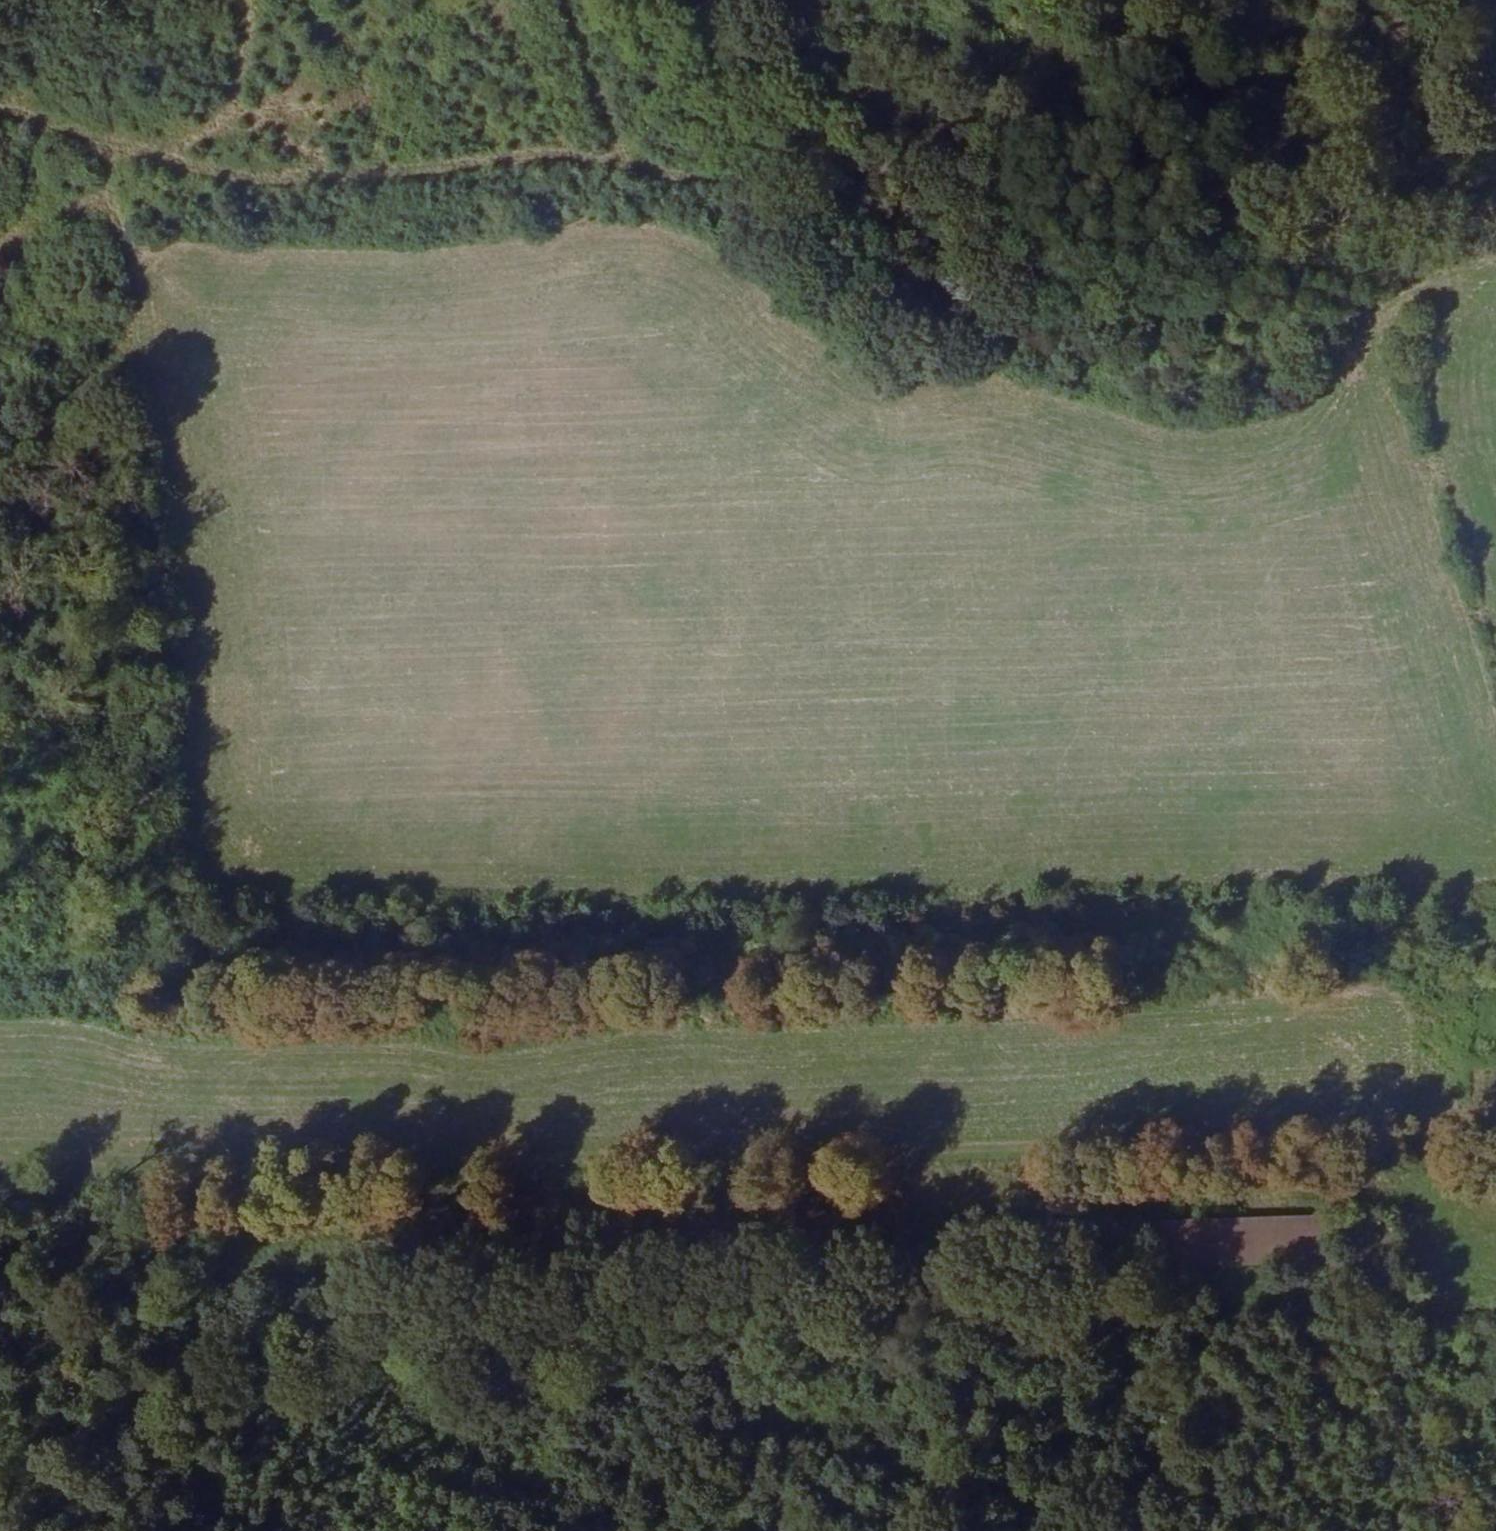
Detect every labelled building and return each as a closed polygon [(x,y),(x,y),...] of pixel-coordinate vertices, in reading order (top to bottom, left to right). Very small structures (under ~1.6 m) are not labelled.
[(1321,1215),(1171,1216),(1172,1265),(1321,1264),(1321,1215)]
